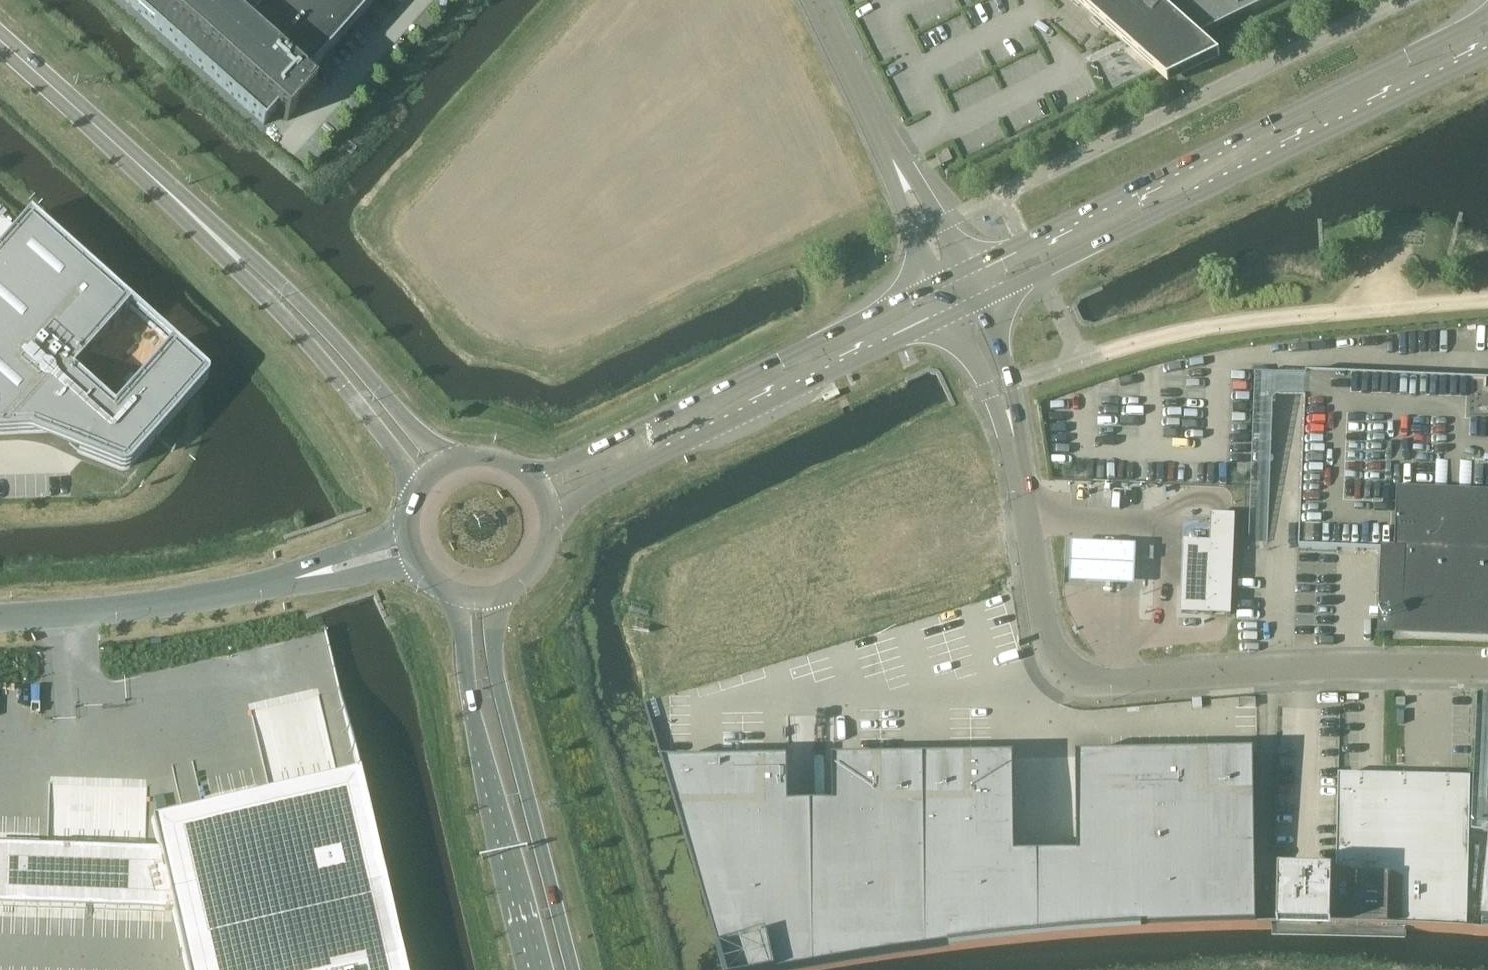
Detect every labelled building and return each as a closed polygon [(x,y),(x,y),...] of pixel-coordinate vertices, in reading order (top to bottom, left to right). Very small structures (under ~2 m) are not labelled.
[(264,125),(276,111),(287,121),(315,90),(304,80),(376,0),(124,0),(264,125)] [(1142,55),(1151,63),(1147,65),(1168,84),(1220,59),(1199,40),(1281,0),(1080,0),(1142,55)] [(948,150),(936,157),(941,167),(953,161),(948,150)] [(0,248),(0,433),(30,432),(55,431),(79,451),(121,468),(125,468),(129,466),(207,378),(207,376),(171,344),(114,408),(73,371),(130,306),(29,216),(0,248)] [(1299,549),(1382,553),(1382,555),(1404,555),(1401,631),(1487,635),(1487,382),(1307,374),(1305,410),(1299,549)] [(841,395),(838,389),(822,396),(825,403),(841,395)] [(1183,586),(1181,613),(1211,614),(1227,615),(1231,615),(1235,516),(1231,516),(1215,516),(1211,515),(1211,518),(1210,543),(1208,587),(1183,586)] [(1135,587),(1137,546),(1072,543),(1069,584),(1135,587)] [(1144,548),(1144,560),(1154,560),(1154,548),(1144,548)] [(999,591),(1010,588),(1007,580),(997,583),(999,591)] [(1079,857),(1047,858),(1049,938),(1142,932),(1235,929),(1257,929),(1257,927),(1254,754),(1077,757),(1079,857)] [(1015,758),(924,760),(927,952),(944,950),(1024,941),(1049,938),(1047,858),(1016,858),(1015,758)] [(812,808),(814,969),(817,969),(870,961),(927,952),(924,760),(834,761),(834,807),(812,808)] [(663,764),(706,907),(725,969),(814,969),(812,808),(790,808),(789,762),(665,764),(663,764)] [(358,772),(356,773),(151,820),(158,850),(0,844),(0,905),(172,911),(186,969),(404,969),(358,772)] [(1339,777),(1336,883),(1292,882),(1291,924),(1313,924),(1313,928),(1258,927),(1258,929),(1475,934),(1475,932),(1467,932),(1471,780),(1339,777)] [(225,797),(259,793),(257,783),(224,788),(225,797)]
